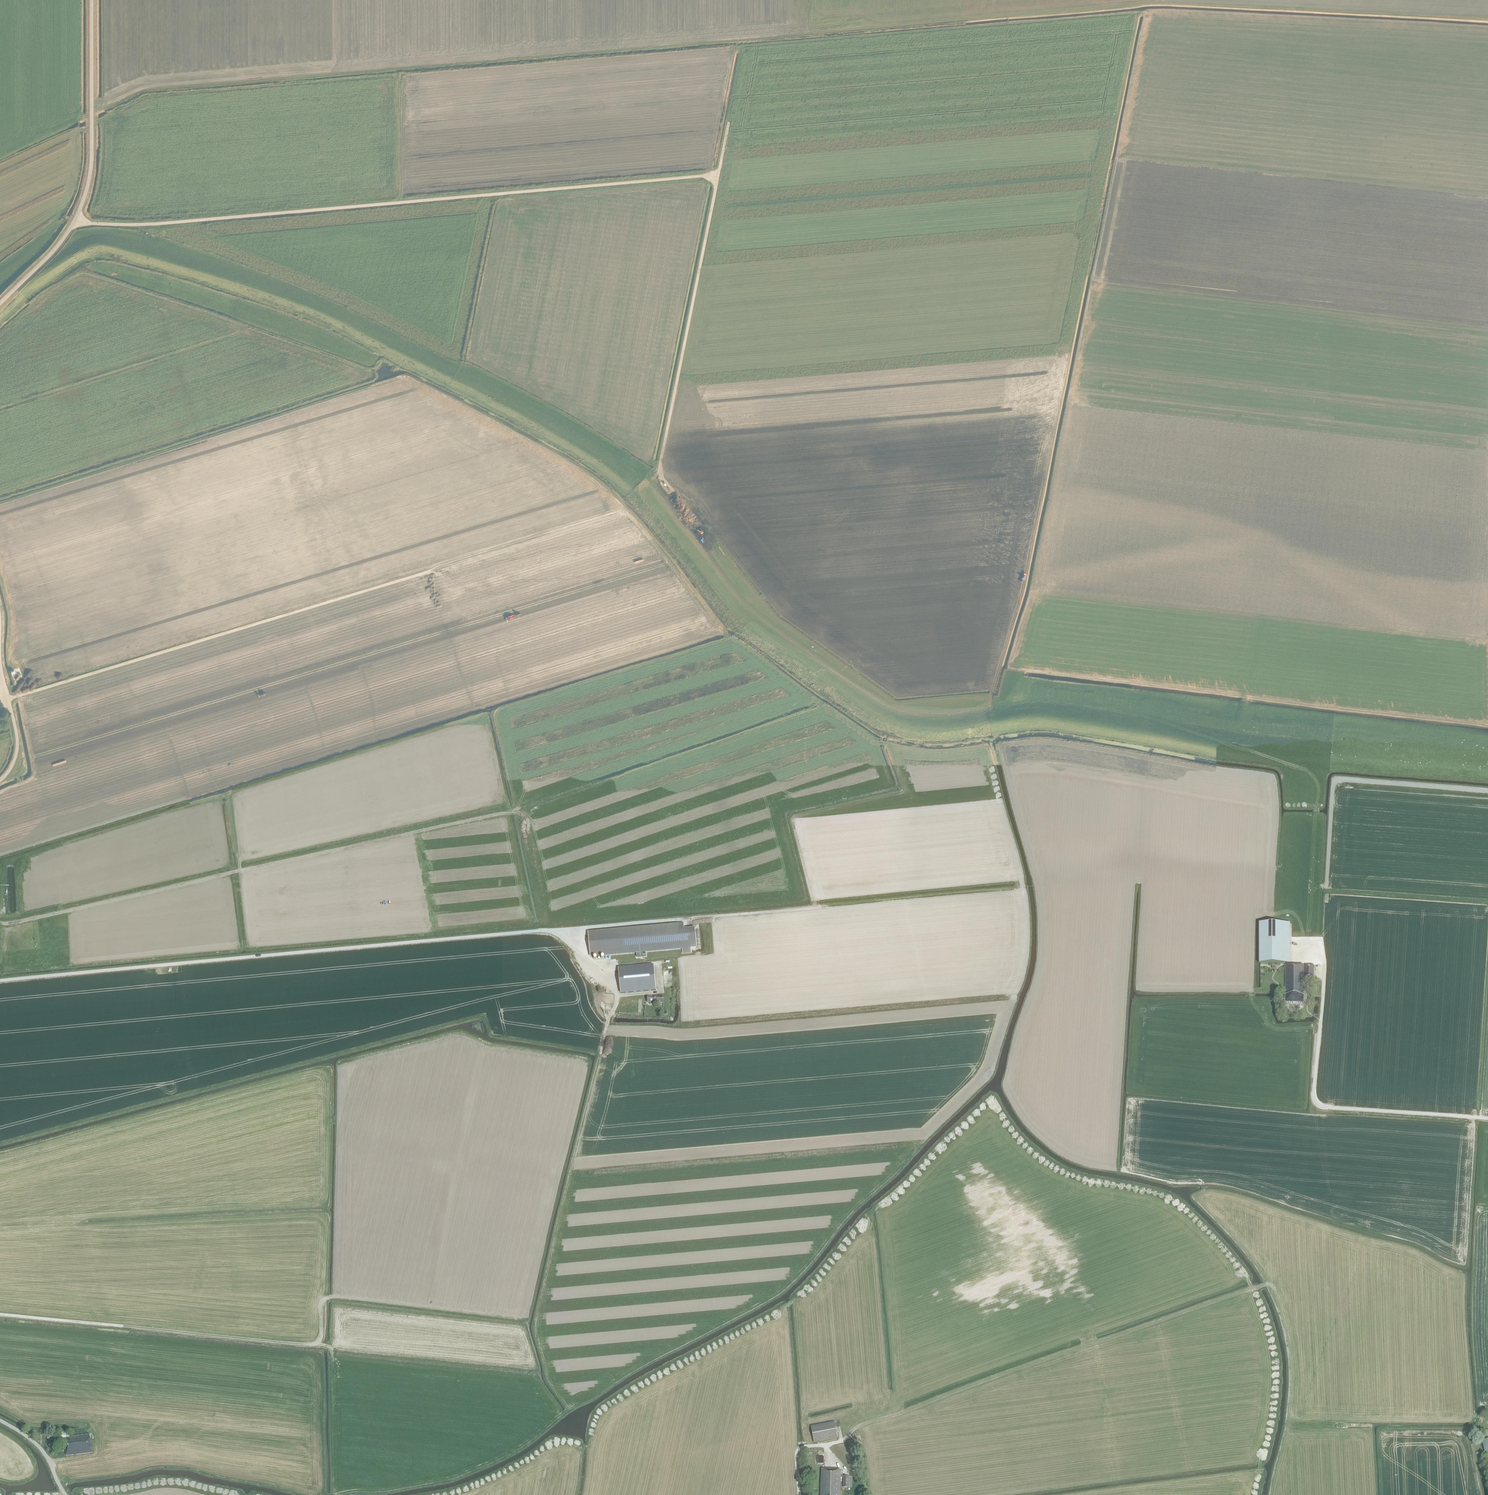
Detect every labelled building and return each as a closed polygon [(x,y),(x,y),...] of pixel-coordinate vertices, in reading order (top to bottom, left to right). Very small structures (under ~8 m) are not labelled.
[(588,932),(590,956),(682,948),(682,953),(691,952),(690,948),(695,947),(694,928),(684,929),(683,923),(588,932)] [(1285,924),(1260,924),(1260,964),(1285,964),(1285,924)] [(654,964),(618,968),(620,993),(656,990),(654,964)] [(1285,995),(1285,1003),(1304,1003),(1304,994),(1303,994),(1303,981),(1304,981),(1304,965),(1285,965),(1285,995)] [(1304,965),(1304,981),(1314,981),(1314,965),(1304,965)] [(654,1003),(663,1003),(663,997),(652,996),(648,997),(648,1002),(650,1003),(650,1004),(653,1004),(654,1004),(654,1003)] [(811,1426),(814,1442),(837,1438),(834,1422),(811,1426)] [(65,1444),(66,1456),(91,1453),(89,1434),(67,1437),(67,1435),(64,1435),(64,1438),(54,1439),(55,1445),(65,1444)] [(841,1477),(843,1478),(843,1487),(848,1487),(848,1486),(852,1486),(852,1476),(841,1476),(841,1470),(821,1470),(820,1494),(840,1494),(841,1477)]
